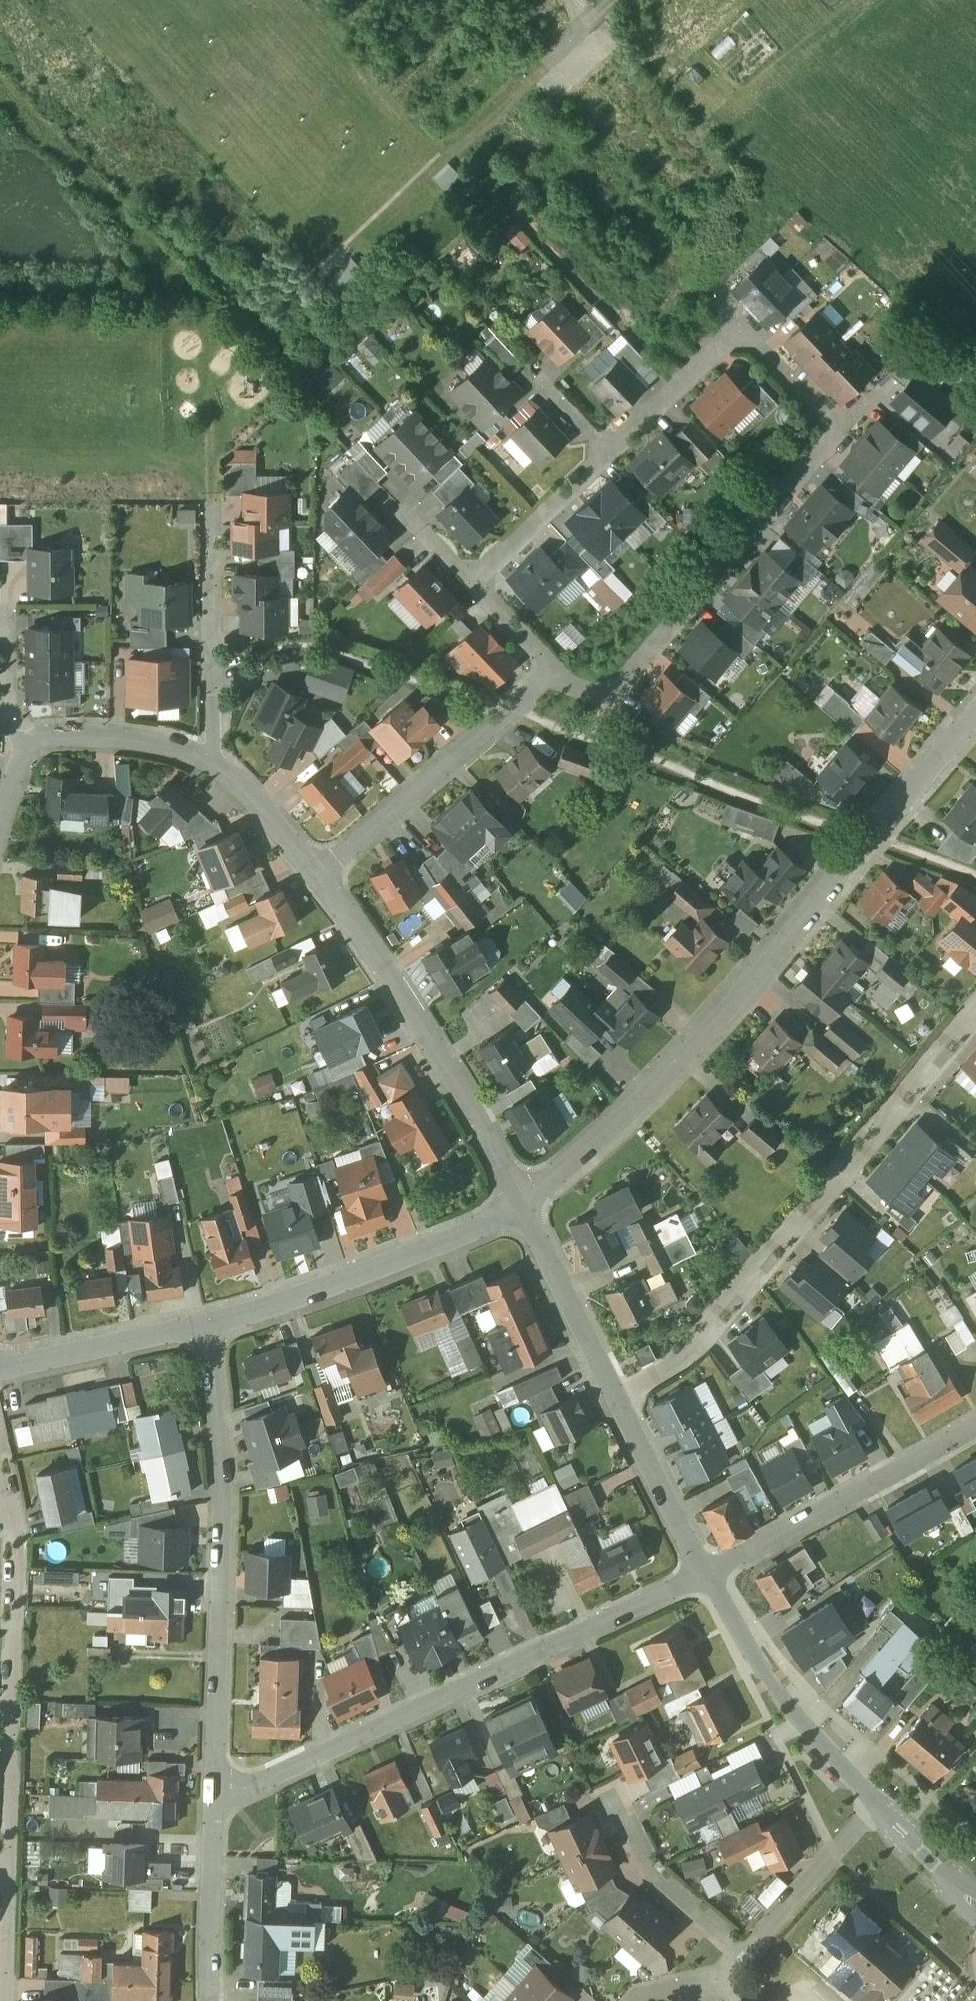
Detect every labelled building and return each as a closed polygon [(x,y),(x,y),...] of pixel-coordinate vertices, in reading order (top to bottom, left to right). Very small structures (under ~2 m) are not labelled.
[(449,190),(464,174),(450,160),(435,175),(449,190)] [(517,224),(508,231),(521,249),(530,242),(517,224)] [(762,246),(741,265),(750,274),(765,259),(770,254),(762,246)] [(355,257),(325,284),(337,297),(367,270),(355,257)] [(750,274),(733,289),(751,307),(782,277),(765,259),(750,274)] [(782,277),(751,307),(768,326),(784,310),(800,296),(782,277)] [(800,296),(784,310),(792,319),(813,300),(805,291),(800,296)] [(559,305),(531,331),(558,359),(595,324),(586,313),(576,323),(559,305)] [(817,312),(786,342),(795,351),(793,353),(804,364),(807,360),(833,336),(836,333),(817,312)] [(521,361),(496,335),(486,344),(511,370),(521,361)] [(833,336),(807,360),(816,370),(842,345),(833,336)] [(648,362),(629,341),(614,355),(619,360),(619,359),(634,375),(648,362)] [(842,345),(816,370),(825,379),(850,354),(842,345)] [(835,394),(866,364),(854,351),(850,354),(825,379),(821,382),(832,393),(833,392),(835,394)] [(893,399),(933,439),(966,408),(911,352),(891,372),(906,387),(893,399)] [(521,392),(488,357),(469,375),(502,410),(521,392)] [(634,375),(619,359),(619,360),(592,386),(618,413),(645,387),(634,375)] [(334,363),(317,378),(330,391),(346,376),(334,363)] [(866,364),(835,394),(849,408),(880,378),(866,364)] [(502,410),(469,375),(450,392),(483,427),(502,410)] [(741,391),(726,375),(694,405),(721,434),(723,432),(752,404),(753,404),(741,391)] [(779,404),(754,378),(741,391),(753,404),(752,404),(765,418),(779,404)] [(393,465),(431,429),(411,408),(373,443),(393,465)] [(566,440),(537,409),(513,433),(541,463),(566,440)] [(716,447),(692,420),(674,437),(692,456),(699,463),(716,447)] [(889,431),(879,422),(867,437),(864,435),(859,441),(895,472),(912,452),(913,451),(889,431)] [(925,445),(897,422),(889,431),(913,451),(912,452),(916,455),(925,445)] [(414,487),(452,451),(431,429),(393,465),(414,487)] [(678,441),(674,444),(663,433),(631,464),(660,495),(692,464),(688,460),(692,456),(678,441)] [(895,472),(859,441),(853,448),(856,450),(843,465),(853,474),(877,494),(878,493),(895,472)] [(388,471),(367,449),(357,459),(377,481),(388,471)] [(463,463),(455,454),(433,475),(441,484),(459,466),(463,463)] [(377,481),(357,459),(338,477),(348,489),(349,488),(362,502),(381,485),(377,481)] [(256,461),(224,461),(224,494),(246,494),(256,494),(256,461)] [(475,482),(459,466),(441,484),(433,491),(447,506),(464,490),(465,491),(468,488),(475,482)] [(877,494),(853,474),(846,483),(873,506),(882,496),(878,493),(877,494)] [(643,515),(612,482),(590,502),(622,536),(643,515)] [(853,512),(823,487),(813,499),(811,497),(786,527),(815,551),(826,539),(829,542),(843,525),(842,524),(853,512)] [(348,489),(328,509),(327,527),(341,541),(372,512),(362,502),(349,488),(348,489)] [(496,518),(468,488),(465,491),(464,490),(447,506),(439,514),(468,544),(496,518)] [(256,494),(246,494),(246,522),(246,523),(275,523),(275,524),(287,524),(287,494),(256,494)] [(622,536),(590,502),(569,522),(589,544),(600,556),(602,554),(622,536)] [(179,526),(197,526),(198,508),(180,508),(179,526)] [(372,512),(341,541),(362,564),(362,565),(377,551),(392,537),(381,525),(382,523),(372,512)] [(275,523),(246,523),(246,522),(234,522),(234,551),(258,551),(275,551),(275,549),(275,524),(275,523)] [(975,552),(940,522),(924,541),(961,573),(966,567),(963,565),(975,552)] [(0,524),(0,560),(31,560),(32,550),(33,550),(33,524),(0,524)] [(579,553),(567,541),(550,557),(556,564),(563,558),(574,570),(573,570),(579,577),(591,566),(579,553)] [(600,556),(589,544),(579,553),(591,566),(604,580),(616,569),(602,554),(600,556)] [(295,549),(275,549),(275,551),(258,551),(258,563),(295,563),(295,549)] [(542,549),(509,579),(518,588),(517,592),(525,600),(529,600),(537,609),(554,593),(555,588),(573,570),(574,570),(563,558),(556,564),(550,557),(542,549)] [(33,550),(32,550),(31,560),(32,592),(70,591),(70,566),(74,566),(74,550),(62,550),(33,550)] [(377,551),(362,565),(362,564),(351,574),(361,586),(367,581),(367,580),(387,560),(377,551)] [(786,569),(767,553),(751,573),(749,571),(744,577),(778,606),(798,581),(799,580),(786,569)] [(819,570),(799,553),(786,569),(799,580),(798,581),(805,587),(819,570)] [(387,560),(367,580),(367,581),(379,594),(406,569),(393,555),(387,560)] [(295,563),(258,563),(259,575),(277,575),(277,576),(295,576),(295,563)] [(453,598),(423,566),(397,591),(427,623),(453,598)] [(967,566),(966,567),(961,573),(940,598),(975,629),(975,573),(967,566)] [(173,582),(168,577),(162,577),(158,581),(158,584),(146,584),(146,574),(128,574),(129,603),(142,603),(142,621),(142,622),(167,622),(189,622),(188,584),(173,584),(173,582)] [(259,575),(235,575),(235,598),(239,598),(239,597),(277,597),(277,576),(277,575),(259,575)] [(778,606),(744,577),(739,583),(741,584),(727,601),(745,616),(759,628),(760,627),(778,606)] [(277,597),(239,597),(239,598),(239,611),(243,611),(243,631),(286,631),(286,598),(298,598),(299,597),(277,597)] [(759,628),(745,616),(735,628),(755,645),(766,632),(760,627),(759,628)] [(81,617),(52,617),(52,630),(71,630),(72,630),(81,631),(81,617)] [(167,622),(142,622),(142,621),(130,621),(131,647),(167,647),(167,622)] [(572,651),(588,636),(574,621),(558,637),(572,651)] [(735,628),(727,622),(716,635),(737,652),(736,653),(743,659),(755,645),(735,628)] [(716,635),(704,625),(682,651),(715,678),(736,653),(737,652),(716,635)] [(489,637),(479,626),(448,656),(460,669),(468,662),(491,687),(515,664),(500,649),(502,647),(491,636),(489,637)] [(907,666),(907,667),(937,692),(969,654),(939,628),(917,655),(908,665),(907,666)] [(52,630),(28,630),(29,662),(72,662),(72,630),(71,630),(52,630)] [(897,652),(871,630),(860,643),(886,665),(894,655),(907,666),(908,665),(895,654),(897,652)] [(897,652),(895,654),(908,665),(917,655),(904,644),(897,652)] [(352,671),(314,658),(304,686),(342,700),(352,671)] [(188,659),(158,660),(158,704),(188,704),(188,659)] [(907,683),(913,678),(893,659),(888,664),(907,683)] [(158,660),(129,660),(129,704),(158,704),(158,660)] [(72,662),(29,662),(29,694),(52,694),(72,694),(72,693),(72,662)] [(711,696),(684,673),(674,685),(702,708),(711,696)] [(674,685),(664,676),(656,685),(653,686),(644,696),(644,700),(671,722),(680,712),(683,714),(687,709),(695,716),(702,708),(674,685)] [(305,699),(275,684),(256,720),(270,727),(268,732),(278,737),(280,738),(282,733),(286,736),(296,717),(305,699)] [(892,685),(880,699),(881,700),(866,719),(865,718),(864,719),(894,744),(904,733),(902,732),(920,711),(921,712),(922,710),(892,685)] [(865,718),(849,705),(850,704),(835,691),(821,707),(852,733),(864,719),(865,718)] [(934,692),(928,699),(948,715),(954,708),(934,692)] [(72,693),(72,694),(52,694),(52,706),(81,706),(81,693),(72,693)] [(458,706),(426,695),(418,702),(422,707),(424,706),(439,723),(458,706)] [(415,714),(404,701),(372,728),(383,741),(398,758),(439,723),(424,706),(422,707),(415,714)] [(318,728),(296,717),(286,736),(282,733),(280,738),(278,737),(269,755),(290,766),(302,743),(309,747),(318,728)] [(332,718),(318,728),(309,747),(319,759),(326,753),(337,743),(347,735),(332,718)] [(372,728),(364,720),(352,730),(371,752),(383,741),(372,728)] [(347,735),(337,743),(343,752),(326,767),(339,782),(346,776),(345,775),(371,752),(352,730),(347,735)] [(566,745),(541,736),(529,747),(551,771),(559,765),(558,764),(565,746),(566,745)] [(847,745),(819,779),(847,801),(875,767),(847,745)] [(529,747),(529,746),(497,775),(519,800),(551,771),(529,747)] [(565,746),(558,764),(559,765),(591,776),(597,758),(565,746)] [(371,782),(365,776),(377,764),(369,756),(355,769),(374,790),(389,777),(383,770),(371,782)] [(816,784),(788,761),(775,776),(803,799),(816,784)] [(326,767),(300,789),(328,821),(330,819),(333,823),(354,805),(351,801),(353,799),(339,782),(326,767)] [(75,779),(50,777),(47,813),(86,815),(85,818),(88,818),(88,821),(102,822),(104,794),(74,793),(75,779)] [(195,807),(168,783),(151,802),(156,806),(142,820),(159,836),(173,821),(178,826),(195,807)] [(947,819),(960,830),(973,841),(975,837),(975,788),(974,786),(947,819)] [(471,792),(435,826),(443,835),(441,837),(449,846),(451,844),(463,857),(465,856),(485,836),(495,846),(510,833),(471,792)] [(118,795),(104,794),(102,822),(118,824),(119,818),(121,796),(118,796),(118,795)] [(140,798),(126,797),(124,818),(138,820),(140,798)] [(211,822),(195,807),(178,826),(186,833),(211,822)] [(754,813),(738,808),(732,827),(747,832),(754,813)] [(780,823),(754,813),(747,832),(773,841),(780,823)] [(219,824),(193,835),(199,848),(225,837),(219,824)] [(960,830),(941,852),(970,863),(975,856),(975,843),(973,841),(960,830)] [(225,837),(199,848),(206,864),(213,861),(222,882),(222,883),(236,877),(253,870),(253,869),(259,866),(260,867),(262,866),(257,856),(249,859),(245,850),(246,850),(245,849),(244,849),(237,832),(225,837)] [(463,857),(451,844),(449,846),(437,857),(448,873),(456,883),(474,866),(465,856),(463,857)] [(778,848),(757,873),(744,862),(737,869),(726,882),(723,887),(749,909),(764,890),(777,901),(804,870),(778,848)] [(437,857),(435,854),(422,863),(423,864),(434,884),(448,873),(437,857)] [(410,872),(401,858),(373,876),(395,911),(423,893),(433,886),(435,885),(434,884),(423,864),(410,872)] [(737,869),(727,860),(716,873),(726,882),(737,869)] [(83,866),(58,864),(58,879),(82,880),(83,866)] [(253,870),(236,877),(238,882),(243,891),(266,881),(260,867),(259,866),(253,869),(253,870)] [(703,898),(672,872),(659,887),(690,913),(703,898)] [(885,872),(860,903),(884,924),(897,908),(904,914),(916,899),(909,893),(910,893),(885,872)] [(448,873),(434,884),(435,885),(433,886),(450,907),(465,895),(456,883),(448,873)] [(935,886),(919,873),(910,883),(926,897),(935,886)] [(49,877),(24,875),(23,911),(48,912),(48,910),(50,910),(50,919),(79,920),(80,898),(75,897),(75,893),(49,888),(49,877)] [(266,881),(243,891),(243,893),(244,893),(249,904),(256,900),(271,893),(266,881)] [(238,882),(225,888),(224,888),(212,893),(216,903),(229,898),(243,891),(238,882)] [(949,895),(937,884),(935,886),(926,897),(920,904),(932,915),(942,904),(949,895)] [(958,884),(949,895),(942,904),(960,919),(966,912),(971,916),(975,910),(975,899),(958,884)] [(298,924),(281,888),(271,893),(256,900),(262,912),(272,934),(272,935),(298,924)] [(243,893),(210,908),(216,921),(249,906),(249,904),(244,893),(243,893)] [(465,895),(450,907),(461,922),(467,929),(483,917),(465,895)] [(165,905),(143,914),(150,931),(172,922),(165,905)] [(450,907),(424,927),(434,939),(461,922),(450,907)] [(216,921),(210,908),(202,912),(208,925),(216,921)] [(759,924),(741,908),(731,920),(749,935),(759,924)] [(262,912),(239,923),(249,945),(272,934),(262,912)] [(966,912),(960,919),(942,941),(954,951),(953,953),(965,963),(969,958),(975,963),(975,920),(971,916),(966,912)] [(727,942),(702,919),(691,930),(682,922),(666,941),(674,949),(699,972),(727,942)] [(469,931),(425,959),(447,995),(462,986),(465,990),(478,982),(475,977),(492,967),(469,931)] [(311,937),(290,947),(291,949),(292,949),(298,961),(298,962),(305,958),(304,956),(318,950),(311,937)] [(818,970),(816,973),(842,995),(845,992),(868,964),(843,942),(818,970)] [(43,946),(17,946),(16,982),(39,983),(63,983),(64,982),(64,962),(42,961),(43,946)] [(318,950),(304,956),(305,958),(310,967),(320,988),(320,989),(343,978),(327,946),(318,950)] [(291,949),(272,958),(278,971),(298,961),(292,949),(291,949)] [(635,972),(614,954),(601,969),(619,985),(622,987),(635,972)] [(272,958),(247,971),(253,983),(278,971),(272,958)] [(888,959),(876,974),(884,981),(897,992),(898,990),(910,977),(888,959)] [(842,995),(816,973),(818,970),(814,966),(793,991),(829,1020),(834,1014),(839,1013),(847,1004),(847,999),(849,996),(845,992),(842,995)] [(310,967),(302,971),(304,973),(281,983),(290,1002),(320,988),(310,967)] [(657,991),(635,972),(622,987),(631,995),(633,993),(646,1005),(657,991)] [(505,980),(490,993),(509,1014),(510,1013),(524,1000),(523,1000),(505,980)] [(884,981),(872,996),(887,1009),(901,993),(898,990),(897,992),(884,981)] [(63,983),(39,983),(39,1004),(44,1004),(44,1003),(75,1004),(75,982),(64,982),(63,983)] [(573,985),(551,1009),(574,1030),(587,1042),(588,1041),(601,1028),(606,1022),(594,1012),(598,1008),(573,985)] [(622,987),(619,985),(598,1008),(594,1012),(606,1022),(605,1023),(618,1035),(630,1047),(658,1016),(646,1005),(633,993),(631,995),(622,987)] [(523,1000),(524,1000),(510,1013),(526,1031),(541,1016),(524,999),(523,1000)] [(66,1006),(44,1006),(43,1020),(65,1020),(66,1020),(66,1006)] [(86,1006),(66,1006),(66,1020),(65,1020),(65,1029),(86,1029),(86,1006)] [(365,1006),(343,1017),(344,1017),(316,1030),(324,1048),(330,1045),(336,1059),(358,1048),(359,1049),(381,1038),(365,1006)] [(35,1018),(9,1017),(9,1053),(34,1054),(35,1053),(56,1054),(56,1031),(35,1030),(35,1018)] [(802,1043),(776,1020),(749,1051),(775,1073),(800,1044),(802,1043)] [(865,1045),(837,1021),(826,1034),(854,1058),(865,1045)] [(618,1035),(605,1023),(606,1022),(601,1028),(601,1030),(612,1040),(614,1040),(618,1035)] [(845,1056),(813,1029),(802,1043),(800,1044),(832,1071),(845,1056)] [(509,1030),(480,1048),(502,1082),(531,1065),(530,1064),(552,1051),(541,1033),(519,1046),(509,1030)] [(587,1042),(574,1030),(564,1041),(589,1067),(602,1054),(588,1041),(587,1042)] [(560,1063),(552,1051),(530,1064),(531,1065),(537,1074),(541,1075),(560,1063)] [(361,1052),(328,1067),(334,1081),(353,1072),(367,1066),(361,1052)] [(964,1069),(975,1079),(975,1055),(964,1069)] [(376,1105),(364,1085),(377,1077),(378,1080),(383,1077),(375,1063),(367,1066),(353,1072),(368,1109),(376,1105)] [(405,1073),(401,1066),(383,1077),(378,1080),(377,1077),(364,1085),(376,1105),(380,1102),(382,1105),(386,1106),(391,1103),(391,1105),(415,1090),(411,1083),(414,1082),(408,1072),(405,1073)] [(964,1069),(933,1105),(975,1141),(975,1079),(964,1069)] [(254,1078),(258,1095),(278,1090),(274,1073),(254,1078)] [(73,1076),(41,1076),(40,1089),(40,1090),(67,1091),(73,1091),(73,1083),(73,1076)] [(91,1083),(73,1083),(73,1091),(73,1096),(91,1097),(91,1083)] [(67,1091),(40,1090),(40,1089),(3,1088),(3,1124),(9,1124),(12,1132),(27,1132),(30,1124),(71,1124),(71,1113),(67,1113),(67,1091)] [(564,1123),(543,1088),(509,1109),(513,1117),(516,1116),(523,1127),(521,1129),(531,1145),(531,1143),(532,1143),(532,1144),(564,1125),(564,1123)] [(449,1146),(415,1090),(391,1105),(399,1117),(386,1125),(402,1151),(415,1143),(425,1160),(449,1146)] [(707,1097),(676,1128),(700,1151),(698,1154),(707,1164),(722,1149),(713,1140),(732,1121),(707,1097)] [(783,1137),(758,1116),(741,1134),(767,1156),(783,1137)] [(955,1157),(917,1125),(893,1153),(922,1178),(932,1166),(941,1174),(955,1157)] [(84,1128),(48,1128),(48,1143),(84,1142),(84,1128)] [(380,1141),(359,1148),(364,1162),(373,1159),(381,1184),(396,1180),(380,1141)] [(46,1157),(45,1143),(5,1144),(6,1162),(33,1162),(33,1158),(46,1157)] [(893,1153),(869,1181),(907,1213),(922,1196),(913,1189),(922,1178),(893,1153)] [(381,1184),(373,1159),(364,1162),(355,1165),(356,1169),(340,1174),(343,1185),(341,1188),(345,1200),(348,1202),(350,1208),(378,1199),(385,1196),(381,1184)] [(0,1163),(0,1205),(35,1204),(40,1204),(40,1203),(32,1203),(32,1186),(34,1186),(33,1162),(6,1162),(0,1163)] [(173,1176),(159,1180),(164,1205),(179,1201),(173,1176)] [(254,1226),(239,1179),(228,1183),(232,1195),(230,1196),(241,1230),(254,1226)] [(320,1181),(305,1186),(312,1207),(327,1203),(320,1181)] [(602,1212),(573,1226),(593,1268),(625,1252),(612,1226),(640,1212),(628,1187),(597,1202),(602,1212)] [(350,1208),(335,1213),(340,1229),(349,1227),(351,1233),(386,1223),(378,1199),(350,1208)] [(327,1203),(312,1207),(315,1219),(317,1218),(322,1231),(335,1227),(335,1226),(327,1203)] [(0,1205),(0,1224),(36,1224),(35,1204),(0,1205)] [(223,1212),(202,1219),(213,1252),(212,1252),(219,1276),(254,1265),(250,1252),(246,1241),(233,1245),(223,1212)] [(874,1238),(843,1213),(823,1237),(830,1243),(820,1256),(851,1281),(872,1257),(864,1250),(874,1238)] [(648,1216),(630,1226),(644,1255),(663,1245),(648,1216)] [(168,1217),(131,1222),(134,1241),(136,1256),(143,1255),(146,1273),(145,1273),(149,1298),(185,1293),(181,1268),(169,1270),(167,1251),(173,1251),(168,1217)] [(315,1219),(283,1229),(291,1253),(325,1242),(322,1231),(317,1218),(315,1219)] [(134,1241),(131,1222),(119,1223),(122,1242),(134,1241)] [(254,1226),(241,1230),(246,1241),(250,1252),(263,1248),(256,1225),(254,1226)] [(644,1255),(643,1255),(653,1275),(674,1264),(664,1245),(663,1245),(644,1255)] [(120,1247),(106,1249),(109,1270),(123,1268),(120,1247)] [(851,1281),(820,1256),(810,1268),(802,1261),(782,1286),(820,1318),(851,1281)] [(550,1351),(515,1272),(486,1285),(481,1275),(480,1275),(481,1276),(451,1289),(451,1288),(450,1289),(457,1303),(458,1303),(461,1311),(462,1310),(461,1308),(487,1297),(500,1325),(488,1330),(506,1371),(517,1365),(518,1366),(551,1352),(550,1351)] [(112,1278),(76,1283),(80,1308),(115,1303),(112,1278)] [(643,1278),(623,1288),(622,1286),(606,1294),(623,1328),(639,1320),(638,1319),(679,1300),(669,1281),(649,1290),(643,1278)] [(42,1288),(6,1292),(10,1317),(45,1312),(42,1288)] [(968,1296),(975,1310),(975,1291),(968,1296)] [(439,1292),(402,1306),(413,1335),(450,1321),(439,1292)] [(948,1335),(957,1353),(975,1343),(975,1336),(959,1302),(943,1310),(954,1332),(948,1335)] [(926,1350),(903,1312),(887,1322),(898,1337),(902,1344),(904,1348),(911,1359),(926,1350)] [(765,1320),(755,1328),(754,1326),(741,1336),(742,1337),(732,1345),(746,1364),(754,1374),(755,1373),(787,1348),(765,1320)] [(350,1326),(315,1338),(315,1337),(314,1337),(317,1347),(316,1347),(324,1367),(325,1367),(324,1365),(338,1360),(344,1377),(352,1374),(357,1388),(368,1384),(370,1389),(385,1384),(371,1347),(360,1351),(350,1324),(349,1324),(350,1326)] [(483,1363),(470,1333),(455,1340),(469,1369),(483,1363)] [(898,1337),(884,1345),(888,1353),(902,1344),(898,1337)] [(649,1344),(634,1351),(641,1367),(656,1359),(649,1344)] [(282,1348),(246,1360),(255,1388),(291,1376),(282,1348)] [(904,1348),(883,1360),(891,1372),(897,1368),(896,1366),(911,1359),(904,1348)] [(946,1372),(936,1378),(930,1367),(934,1364),(926,1350),(911,1359),(941,1410),(962,1398),(946,1372)] [(830,1351),(824,1356),(851,1393),(857,1388),(830,1351)] [(941,1410),(911,1359),(896,1366),(897,1368),(911,1392),(905,1396),(920,1422),(941,1410)] [(317,1362),(306,1366),(313,1388),(324,1384),(317,1362)] [(754,1374),(746,1364),(730,1376),(749,1401),(766,1388),(755,1373),(754,1374)] [(557,1366),(513,1386),(520,1401),(551,1386),(563,1380),(557,1366)] [(324,1384),(315,1387),(323,1409),(338,1404),(330,1382),(324,1384)] [(121,1384),(108,1387),(111,1401),(112,1401),(113,1407),(112,1407),(115,1423),(128,1420),(121,1384)] [(551,1386),(528,1397),(542,1426),(548,1423),(543,1414),(561,1405),(551,1386)] [(107,1388),(77,1395),(76,1392),(67,1394),(74,1429),(82,1427),(84,1432),(85,1432),(114,1425),(114,1426),(116,1425),(115,1423),(112,1407),(113,1407),(112,1401),(111,1401),(108,1387),(107,1387),(107,1388)] [(685,1391),(680,1389),(672,1393),(670,1398),(653,1407),(665,1432),(676,1426),(682,1439),(711,1424),(704,1410),(701,1412),(690,1389),(685,1391)] [(57,1399),(27,1406),(27,1405),(26,1405),(29,1419),(28,1419),(29,1425),(31,1425),(35,1443),(36,1443),(36,1442),(65,1436),(67,1436),(66,1431),(74,1429),(67,1394),(57,1397),(57,1399)] [(845,1395),(827,1405),(838,1426),(847,1420),(853,1430),(866,1423),(845,1395)] [(561,1405),(543,1414),(548,1423),(551,1429),(555,1427),(561,1440),(570,1436),(572,1437),(581,1432),(581,1430),(592,1424),(593,1421),(587,1409),(584,1407),(578,1397),(561,1405)] [(269,1400),(244,1409),(247,1420),(272,1412),(269,1400)] [(476,1414),(482,1436),(501,1430),(494,1408),(476,1414)] [(173,1409),(159,1412),(153,1413),(154,1414),(135,1418),(143,1450),(148,1449),(150,1458),(184,1450),(182,1440),(180,1441),(173,1411),(173,1410),(173,1409)] [(249,1444),(299,1428),(295,1416),(286,1419),(283,1409),(272,1412),(247,1420),(245,1420),(249,1433),(246,1434),(249,1444)] [(838,1426),(815,1438),(833,1472),(866,1455),(853,1430),(847,1420),(838,1426)] [(711,1424),(682,1439),(689,1451),(678,1457),(690,1481),(706,1473),(708,1474),(720,1469),(720,1466),(727,1462),(723,1455),(725,1450),(711,1424)] [(299,1428),(249,1444),(252,1451),(255,1450),(258,1460),(260,1468),(275,1463),(298,1456),(295,1446),(304,1443),(299,1428)] [(343,1431),(330,1435),(337,1453),(350,1448),(343,1431)] [(818,1469),(801,1437),(782,1447),(786,1454),(791,1451),(805,1476),(818,1469)] [(184,1450),(150,1458),(148,1449),(143,1450),(153,1499),(171,1495),(172,1496),(177,1495),(191,1492),(191,1490),(190,1491),(184,1460),(186,1460),(184,1450)] [(786,1454),(764,1466),(767,1471),(766,1474),(771,1482),(774,1483),(784,1502),(811,1487),(805,1476),(791,1451),(786,1454)] [(746,1458),(729,1467),(733,1474),(750,1465),(746,1458)] [(955,1470),(966,1490),(972,1500),(975,1498),(975,1459),(955,1470)] [(275,1463),(260,1468),(258,1460),(248,1463),(257,1489),(282,1483),(275,1463)] [(376,1460),(337,1473),(342,1486),(380,1473),(376,1460)] [(564,1488),(583,1481),(575,1462),(556,1470),(564,1488)] [(733,1474),(727,1477),(734,1491),(745,1485),(751,1496),(763,1490),(750,1465),(733,1474)] [(65,1469),(38,1475),(48,1522),(57,1520),(76,1516),(76,1515),(65,1469)] [(274,1501),(291,1496),(287,1482),(270,1487),(274,1501)] [(556,1482),(483,1517),(483,1518),(506,1565),(506,1566),(525,1556),(515,1536),(525,1531),(550,1518),(569,1509),(563,1496),(556,1482)] [(600,1509),(588,1484),(563,1496),(569,1509),(575,1521),(600,1509)] [(926,1488),(888,1508),(905,1538),(920,1529),(919,1527),(940,1516),(949,1512),(949,1511),(948,1509),(937,1489),(929,1493),(926,1488)] [(966,1490),(956,1495),(966,1514),(975,1509),(975,1508),(972,1500),(966,1490)] [(308,1496),(312,1517),(331,1513),(327,1493),(308,1496)] [(737,1494),(703,1511),(722,1547),(755,1531),(737,1494)] [(390,1497),(370,1505),(378,1525),(397,1517),(390,1497)] [(974,1530),(960,1503),(948,1509),(949,1511),(949,1512),(962,1536),(974,1530)] [(175,1508),(132,1517),(131,1537),(143,1537),(143,1526),(178,1528),(178,1522),(175,1508)] [(575,1521),(569,1509),(550,1518),(560,1539),(557,1540),(582,1592),(604,1582),(579,1529),(575,1521)] [(76,1516),(57,1520),(60,1533),(95,1525),(92,1511),(76,1515),(76,1516)] [(875,1514),(863,1521),(876,1542),(888,1534),(875,1514)] [(483,1518),(449,1533),(473,1581),(493,1572),(506,1565),(483,1518)] [(550,1518),(525,1531),(535,1551),(557,1540),(560,1539),(550,1518)] [(636,1534),(602,1550),(596,1538),(600,1536),(594,1522),(579,1529),(604,1582),(649,1561),(636,1534)] [(178,1528),(143,1526),(143,1537),(143,1561),(153,1561),(157,1565),(166,1565),(170,1561),(185,1562),(186,1528),(178,1528)] [(535,1551),(525,1531),(515,1536),(525,1556),(535,1551)] [(805,1547),(758,1577),(778,1609),(805,1591),(805,1590),(804,1590),(797,1578),(817,1566),(805,1547)] [(288,1555),(250,1553),(249,1589),(284,1591),(287,1591),(287,1578),(288,1555)] [(518,1591),(506,1566),(506,1565),(493,1572),(505,1597),(518,1591)] [(46,1567),(46,1581),(79,1582),(79,1568),(46,1567)] [(388,1567),(359,1578),(365,1603),(398,1591),(388,1567)] [(309,1579),(287,1578),(287,1591),(284,1591),(283,1607),(314,1608),(316,1620),(317,1620),(309,1579)] [(185,1591),(157,1590),(158,1583),(149,1582),(149,1597),(109,1595),(108,1612),(184,1615),(185,1591)] [(471,1612),(458,1586),(438,1595),(442,1604),(463,1648),(485,1638),(472,1611),(471,1612)] [(861,1615),(846,1592),(831,1602),(846,1625),(861,1615)] [(87,1595),(76,1595),(76,1610),(86,1610),(87,1595)] [(831,1602),(794,1626),(784,1633),(804,1664),(809,1661),(815,1670),(839,1654),(846,1649),(841,1641),(849,1635),(849,1629),(846,1625),(831,1602)] [(442,1604),(407,1621),(415,1638),(409,1641),(422,1668),(463,1648),(442,1604)] [(904,1622),(891,1610),(881,1625),(893,1635),(904,1622)] [(184,1615),(108,1612),(108,1614),(108,1624),(108,1629),(147,1630),(147,1645),(156,1645),(156,1638),(183,1639),(184,1615)] [(108,1614),(89,1613),(89,1623),(108,1624),(108,1614)] [(316,1620),(281,1619),(281,1646),(302,1648),(302,1647),(322,1648),(317,1620),(316,1620)] [(893,1635),(880,1650),(879,1650),(859,1673),(864,1677),(866,1675),(879,1687),(897,1666),(907,1674),(932,1645),(904,1622),(893,1635)] [(681,1629),(652,1642),(664,1666),(656,1670),(661,1682),(655,1685),(663,1703),(664,1704),(707,1684),(681,1629)] [(372,1631),(353,1641),(363,1662),(364,1662),(367,1667),(380,1661),(372,1631)] [(108,1639),(94,1638),(94,1647),(107,1648),(108,1639)] [(261,1646),(260,1706),(253,1706),(252,1736),(276,1737),(279,1657),(279,1646),(261,1646)] [(281,1646),(279,1646),(279,1657),(301,1657),(302,1648),(281,1646)] [(94,1647),(89,1647),(89,1660),(112,1660),(111,1648),(107,1648),(94,1647)] [(839,1654),(815,1670),(814,1670),(826,1689),(847,1666),(839,1654)] [(301,1657),(279,1657),(276,1737),(300,1738),(301,1707),(297,1707),(298,1673),(302,1673),(302,1657),(301,1657)] [(590,1661),(555,1678),(571,1710),(605,1694),(590,1661)] [(363,1662),(326,1680),(335,1697),(330,1699),(339,1717),(377,1698),(369,1681),(373,1679),(367,1667),(364,1662),(363,1662)] [(916,1671),(892,1698),(895,1701),(905,1710),(929,1682),(916,1671)] [(864,1677),(843,1702),(872,1727),(895,1701),(892,1698),(879,1687),(866,1675),(864,1677)] [(653,1680),(627,1692),(638,1715),(663,1703),(655,1685),(653,1680)] [(720,1689),(689,1704),(708,1742),(740,1727),(731,1710),(730,1710),(720,1689)] [(627,1692),(608,1701),(620,1725),(639,1716),(638,1715),(627,1692)] [(532,1697),(485,1719),(503,1756),(504,1756),(509,1765),(507,1766),(511,1773),(513,1772),(557,1752),(549,1735),(550,1734),(532,1697)] [(43,1713),(43,1702),(29,1702),(29,1725),(52,1726),(53,1713),(43,1713)] [(96,1704),(64,1703),(64,1717),(95,1718),(96,1704)] [(954,1723),(932,1705),(897,1746),(935,1779),(963,1747),(946,1733),(954,1723)] [(141,1718),(100,1717),(100,1718),(101,1718),(101,1758),(99,1758),(99,1759),(140,1760),(140,1739),(138,1739),(139,1719),(141,1719),(141,1718)] [(613,1742),(631,1778),(642,1772),(663,1762),(662,1760),(645,1726),(613,1742)] [(464,1729),(432,1744),(451,1785),(473,1775),(466,1761),(476,1756),(464,1729)] [(694,1750),(673,1761),(680,1775),(701,1765),(694,1750)] [(762,1755),(753,1759),(760,1774),(769,1769),(762,1755)] [(663,1762),(642,1772),(651,1792),(681,1777),(680,1775),(673,1761),(671,1756),(662,1760),(663,1762)] [(753,1759),(714,1779),(729,1807),(756,1793),(767,1788),(760,1774),(753,1759)] [(396,1761),(364,1776),(385,1820),(406,1810),(398,1792),(408,1788),(396,1761)] [(179,1775),(165,1775),(166,1763),(149,1762),(149,1781),(120,1781),(119,1797),(178,1799),(179,1775)] [(702,1785),(714,1779),(707,1765),(695,1770),(702,1785)] [(513,1772),(511,1773),(507,1766),(497,1771),(510,1800),(524,1794),(513,1772)] [(120,1781),(99,1779),(98,1796),(119,1797),(120,1781)] [(702,1785),(674,1798),(690,1830),(730,1810),(729,1807),(714,1779),(702,1785)] [(332,1791),(293,1809),(311,1847),(312,1847),(309,1841),(346,1824),(349,1829),(332,1791)] [(455,1792),(439,1799),(445,1812),(461,1804),(455,1792)] [(119,1797),(98,1796),(97,1815),(133,1816),(133,1821),(149,1822),(150,1822),(178,1823),(178,1799),(119,1797)] [(435,1801),(421,1807),(435,1836),(448,1830),(435,1801)] [(564,1803),(535,1816),(540,1826),(553,1830),(573,1822),(564,1803)] [(573,1822),(553,1830),(557,1839),(556,1844),(564,1860),(604,1841),(601,1835),(598,1836),(588,1815),(573,1822)] [(785,1817),(761,1829),(757,1820),(735,1831),(719,1839),(729,1858),(760,1843),(772,1868),(773,1868),(777,1875),(777,1874),(774,1867),(802,1853),(785,1817)] [(377,1860),(361,1824),(349,1829),(345,1831),(358,1859),(377,1860)] [(604,1841),(564,1860),(572,1876),(576,1878),(580,1887),(605,1875),(614,1870),(604,1849),(606,1847),(604,1841)] [(145,1846),(107,1844),(106,1876),(144,1877),(145,1846)] [(684,1862),(688,1877),(708,1872),(705,1857),(684,1862)] [(717,1872),(703,1878),(712,1896),(725,1890),(717,1872)] [(777,1875),(756,1898),(768,1908),(789,1884),(777,1874),(777,1875)] [(278,1876),(248,1875),(246,1918),(321,1920),(322,1903),(289,1902),(289,1906),(277,1906),(278,1881),(278,1876)] [(605,1875),(580,1887),(586,1900),(611,1888),(605,1875)] [(289,1881),(278,1881),(277,1906),(289,1906),(289,1902),(291,1900),(292,1884),(289,1881)] [(130,1888),(130,1911),(154,1911),(154,1888),(130,1888)] [(586,1900),(585,1901),(590,1913),(597,1910),(608,1920),(622,1905),(617,1900),(611,1888),(586,1900)] [(649,1905),(634,1892),(622,1905),(608,1920),(609,1928),(625,1943),(655,1910),(649,1905)] [(442,1909),(444,1897),(427,1894),(425,1906),(442,1909)] [(874,1929),(878,1924),(858,1906),(854,1911),(852,1909),(847,1914),(841,1908),(823,1929),(829,1934),(824,1939),(846,1958),(830,1976),(850,1994),(866,1977),(870,1980),(860,1991),(864,1995),(858,2000),(882,2000),(887,1995),(888,1996),(915,1965),(874,1929)] [(655,1910),(625,1943),(645,1961),(646,1962),(657,1949),(675,1929),(660,1915),(661,1915),(655,1910)] [(321,1920),(246,1918),(244,1973),(279,1974),(280,1945),(325,1947),(326,1920),(321,1920)] [(174,1933),(144,1931),(144,1935),(135,1934),(134,1963),(102,1962),(102,1980),(172,1982),(174,1934),(174,1933)] [(37,1936),(26,1936),(28,1975),(40,1974),(37,1936)] [(62,1952),(100,1953),(100,1939),(62,1939),(62,1952)] [(560,1970),(533,1946),(523,1957),(536,1969),(537,1968),(551,1980),(560,1970)] [(666,1957),(657,1949),(646,1962),(645,1961),(638,1969),(638,1974),(642,1978),(670,1973),(666,1957)] [(84,1955),(61,1954),(61,1979),(76,1980),(84,1980),(84,1955)] [(102,1955),(84,1955),(84,1980),(102,1980),(102,1962),(102,1955)] [(537,1968),(536,1969),(520,1987),(535,2000),(567,2000),(571,1997),(551,1980),(537,1968)] [(46,1979),(45,1993),(49,1993),(49,1999),(51,1999),(52,2000),(75,2000),(75,1999),(76,1980),(61,1979),(46,1979)] [(84,1980),(76,1980),(75,1999),(101,2000),(102,1980),(84,1980)] [(102,1980),(101,2000),(172,2000),(172,1982),(102,1980)] [(259,1980),(258,2000),(282,2000),(293,1999),(294,1981),(259,1980)] [(416,1998),(416,1982),(397,1982),(397,1998),(416,1998)] [(520,1987),(508,2000),(535,2000),(520,1987)] [(496,1993),(488,2000),(505,2000),(496,1993)]
